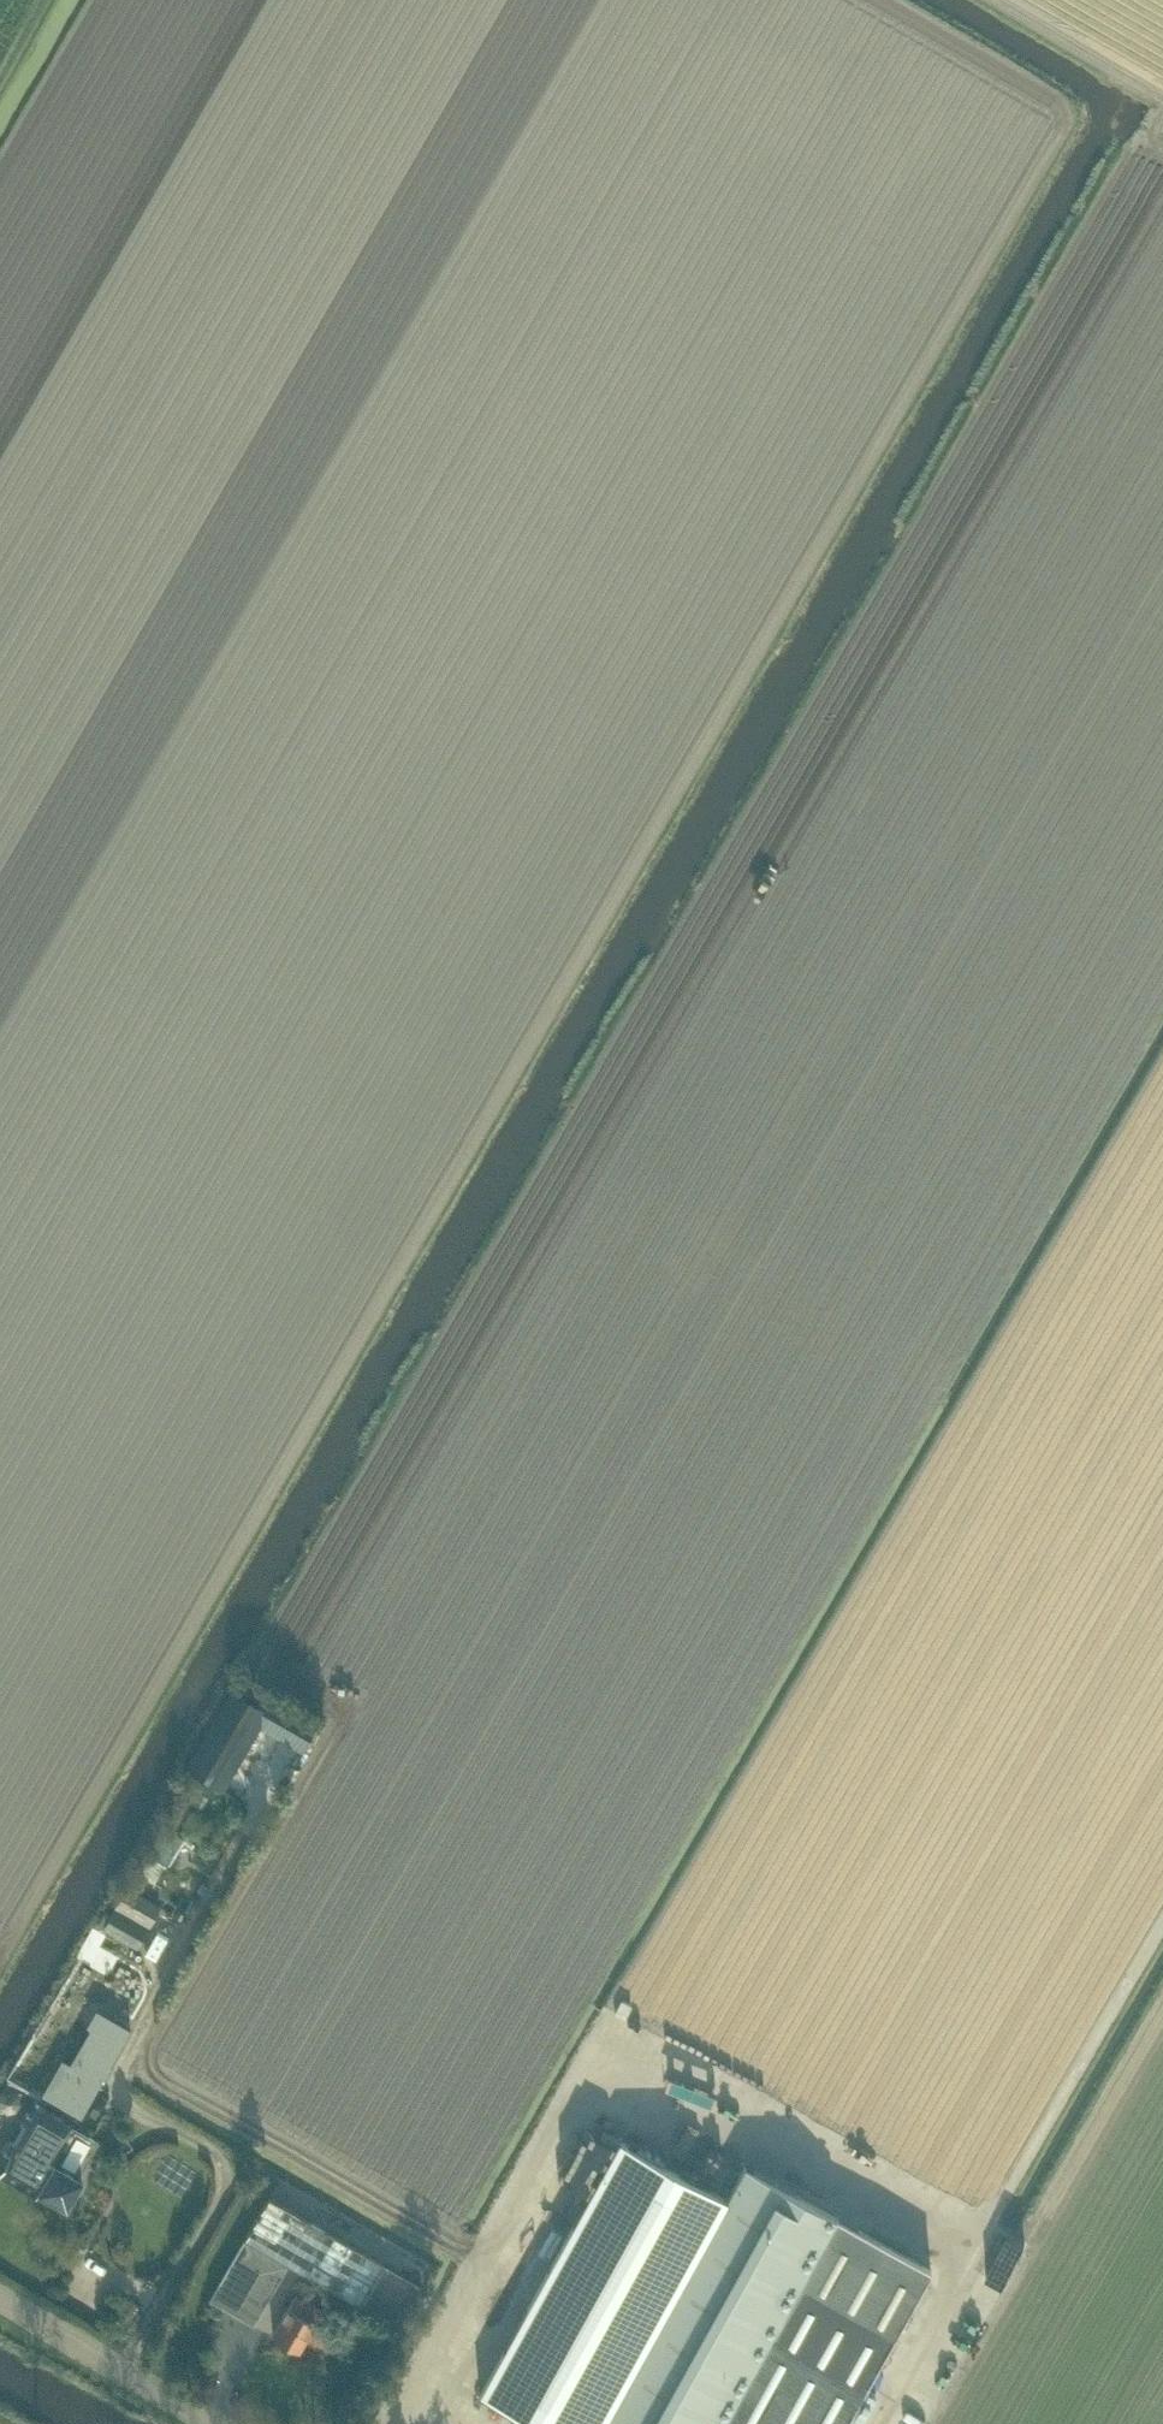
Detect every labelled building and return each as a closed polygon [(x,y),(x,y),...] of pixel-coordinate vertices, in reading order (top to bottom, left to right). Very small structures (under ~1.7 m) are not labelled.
[(231,1685),(185,1765),(223,1788),(270,1708),(231,1685)] [(161,1823),(145,1852),(167,1864),(183,1836),(161,1823)] [(103,1927),(137,1947),(162,1905),(127,1885),(117,1903),(112,1900),(106,1910),(111,1913),(103,1927)] [(80,2116),(131,2029),(113,2018),(102,2036),(91,2029),(70,2063),(61,2057),(40,2091),(80,2116)] [(747,2084),(764,2087),(766,2072),(749,2069),(747,2084)] [(73,2124),(40,2103),(0,2171),(0,2173),(36,2195),(40,2188),(66,2204),(81,2177),(52,2160),(73,2124)] [(628,2143),(619,2138),(479,2393),(536,2423),(843,2423),(895,2330),(931,2267),(743,2164),(725,2197),(628,2143)] [(954,2193),(961,2179),(906,2149),(898,2163),(954,2193)] [(420,2284),(384,2263),(269,2196),(245,2237),(247,2237),(212,2296),(253,2320),(287,2261),(361,2303),(396,2324),(420,2284)] [(381,2247),(407,2257),(411,2245),(385,2235),(381,2247)] [(338,2335),(316,2322),(324,2308),(305,2297),(297,2309),(288,2304),(272,2331),(300,2348),(305,2340),(327,2352),(338,2335)]
